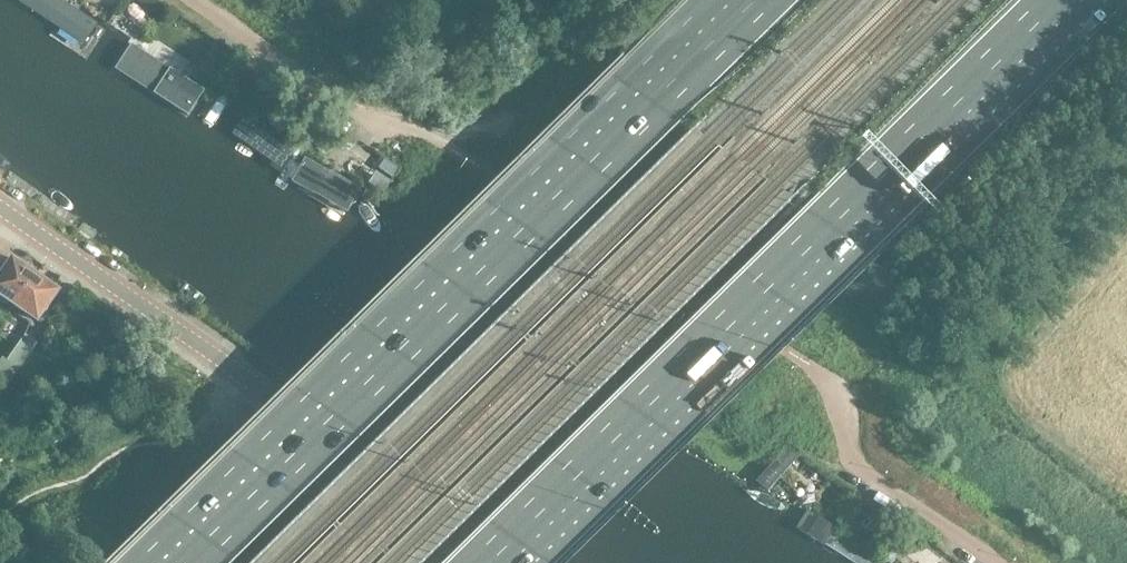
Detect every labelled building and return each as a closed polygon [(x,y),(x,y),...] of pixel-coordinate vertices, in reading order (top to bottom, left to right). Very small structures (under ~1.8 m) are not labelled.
[(84,42),(96,24),(60,0),(20,0),(84,42)] [(203,91),(132,44),(116,68),(188,115),(203,91)] [(284,147),(244,118),(233,133),(273,161),(271,165),(280,171),(296,150),(286,143),(284,147)] [(359,189),(305,157),(292,180),(345,212),(359,189)] [(6,312),(12,304),(14,306),(35,275),(12,259),(0,276),(0,307),(6,312)] [(58,291),(35,275),(14,306),(18,309),(15,313),(30,324),(33,319),(37,322),(58,291)] [(19,368),(37,343),(25,334),(7,360),(19,368)] [(802,455),(789,444),(755,483),(768,495),(802,455)] [(875,556),(826,525),(827,523),(808,511),(797,528),(816,540),(817,539),(855,562),(871,562),(875,556)]
